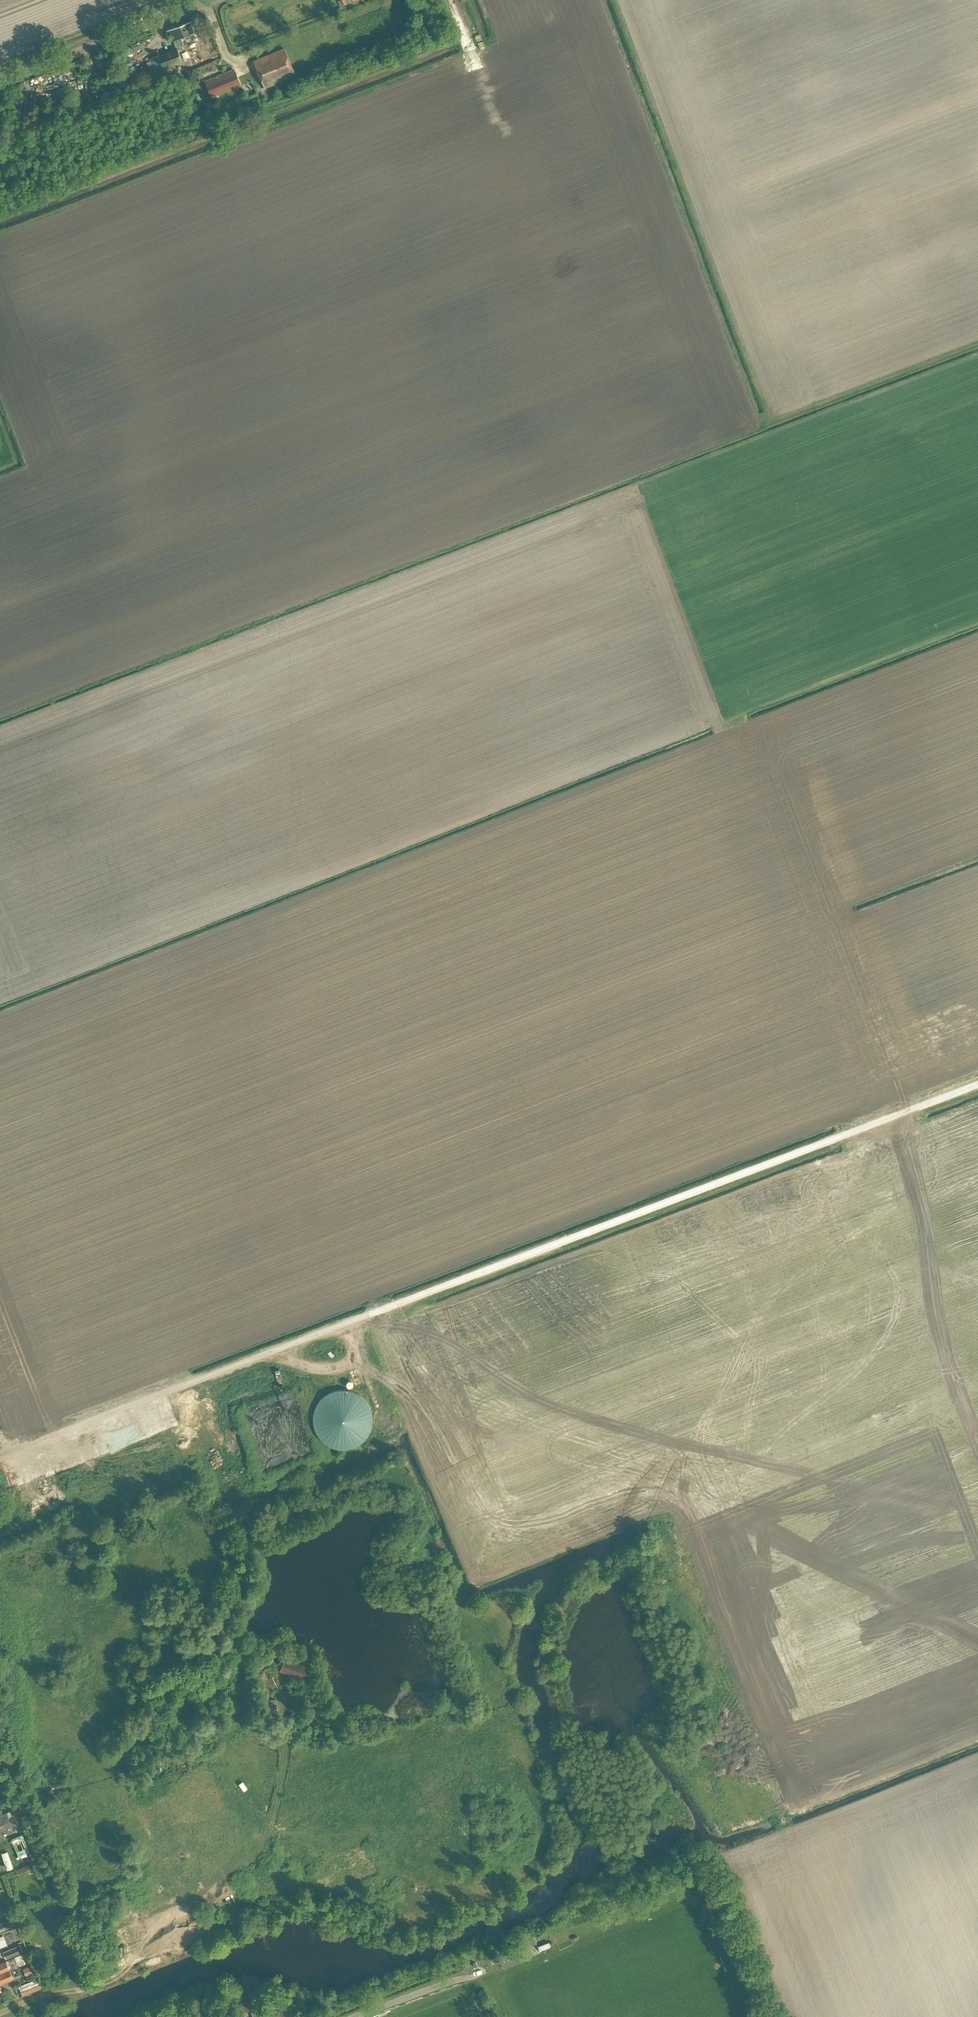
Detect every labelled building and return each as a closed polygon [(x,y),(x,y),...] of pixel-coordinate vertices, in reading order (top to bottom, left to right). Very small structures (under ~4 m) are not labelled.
[(193,22),(167,31),(171,42),(174,41),(176,48),(184,45),(181,38),(197,32),(193,22)] [(176,49),(159,56),(164,69),(181,61),(176,49)] [(264,89),(296,76),(284,49),(253,62),(264,89)] [(236,89),(241,86),(234,70),(205,82),(211,95),(213,94),(214,96),(235,87),(236,89)] [(139,79),(129,77),(127,85),(137,87),(139,79)] [(341,1446),(346,1446),(352,1445),(357,1443),(361,1440),(363,1438),(367,1433),(369,1428),(370,1423),(370,1417),(369,1412),(367,1407),(364,1402),(362,1400),(358,1397),(353,1395),(348,1393),(342,1393),(337,1394),(332,1396),(329,1398),(325,1401),(322,1406),(319,1411),(318,1416),(318,1421),(319,1427),(321,1432),(322,1434),(326,1439),(330,1442),(335,1444),(341,1446)] [(222,1458),(215,1459),(216,1486),(224,1485),(222,1458)] [(273,1661),(275,1660),(271,1651),(253,1660),(258,1670),(274,1662),(273,1661)] [(311,1667),(285,1658),(281,1671),(306,1680),(311,1667)] [(270,1691),(281,1687),(276,1675),(265,1680),(270,1691)] [(266,1711),(278,1710),(276,1699),(264,1701),(266,1711)] [(5,1823),(16,1818),(12,1810),(1,1815),(5,1823)] [(56,1911),(46,1915),(52,1930),(62,1926),(56,1911)] [(0,1924),(0,1932),(16,1926),(13,1919),(0,1924)] [(6,1959),(22,1951),(20,1946),(3,1953),(6,1959)] [(31,1961),(27,1952),(22,1955),(26,1964),(31,1961)] [(510,1969),(529,1963),(526,1953),(506,1960),(510,1969)] [(463,1971),(470,1974),(474,1965),(477,1964),(486,1968),(489,1960),(476,1955),(469,1958),(463,1971)] [(3,1982),(3,1983),(14,1979),(6,1961),(0,1963),(0,1984),(3,1982)] [(34,1964),(25,1966),(28,1974),(37,1971),(34,1964)] [(21,1984),(25,1995),(44,1987),(39,1977),(21,1984)]
